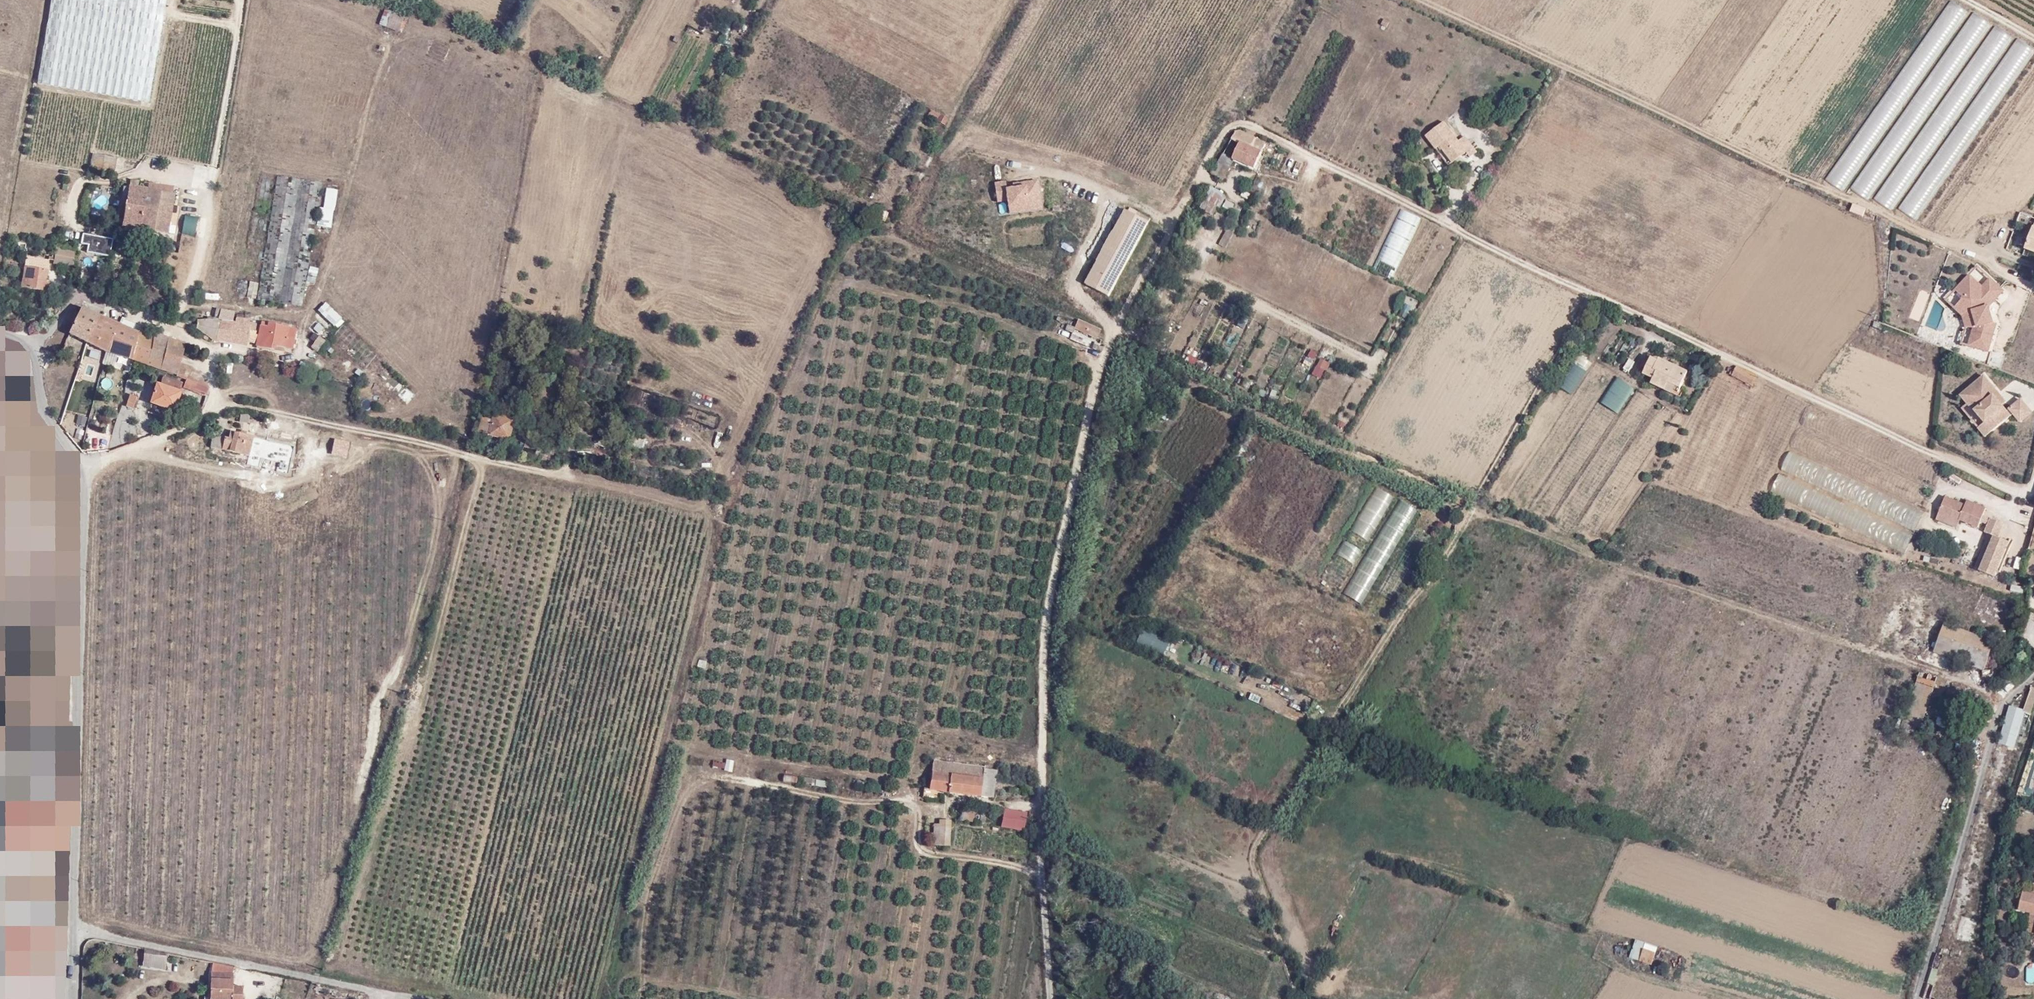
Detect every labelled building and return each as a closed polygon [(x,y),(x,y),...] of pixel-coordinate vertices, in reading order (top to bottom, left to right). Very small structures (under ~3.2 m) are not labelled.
[(1873,203),(1985,20),(1967,9),(1855,192),(1873,203)] [(401,18),(389,13),(388,16),(385,28),(396,32),(401,18)] [(381,14),(378,26),(385,28),(388,16),(381,14)] [(1387,28),(1390,21),(1385,19),(1384,20),(1380,18),(1378,23),(1387,28)] [(1875,200),(1892,211),(2010,36),(1993,24),(1875,200)] [(1919,222),(2031,46),(2014,36),(1903,212),(1919,222)] [(947,123),(944,122),(946,118),(940,115),(937,121),(945,126),(947,123)] [(1444,123),(1425,137),(1437,152),(1442,149),(1452,163),(1466,152),(1470,158),(1477,152),(1465,138),(1459,142),(1444,123)] [(1232,160),(1251,170),(1264,145),(1236,131),(1210,176),(1220,182),(1232,160)] [(1437,152),(1447,166),(1452,163),(1442,149),(1437,152)] [(276,177),(256,299),(300,307),(320,184),(276,177)] [(1005,189),(1004,182),(993,183),(995,202),(1006,201),(1007,208),(1039,203),(1036,181),(1022,182),(1023,187),(1012,188),(1005,189)] [(128,188),(120,227),(138,230),(145,191),(128,188)] [(316,227),(333,227),(335,189),(324,188),(323,207),(317,207),(316,227)] [(1220,197),(1220,195),(1209,189),(1198,209),(1209,216),(1214,208),(1217,210),(1223,198),(1220,197)] [(165,235),(172,196),(145,191),(138,230),(165,235)] [(1222,208),(1232,212),(1235,204),(1226,200),(1222,208)] [(1007,213),(1039,209),(1039,203),(1007,208),(1007,213)] [(1864,216),(1866,207),(1852,203),(1850,212),(1864,216)] [(1379,272),(1390,277),(1419,217),(1400,208),(1375,261),(1383,264),(1379,272)] [(1108,296),(1148,222),(1124,210),(1085,284),(1108,296)] [(184,214),(181,233),(194,235),(197,216),(184,214)] [(825,224),(831,226),(834,220),(828,217),(825,224)] [(2033,253),(2033,221),(2024,249),(2033,253)] [(1225,225),(1217,244),(1226,248),(1235,230),(1225,225)] [(81,234),(80,244),(89,246),(102,248),(104,238),(81,234)] [(106,258),(108,249),(102,248),(89,246),(87,255),(106,258)] [(40,279),(44,280),(46,263),(24,260),(19,287),(39,290),(40,279)] [(1988,278),(1976,267),(1969,274),(1981,285),(1988,278)] [(1988,278),(1981,285),(1969,274),(1954,291),(1955,291),(1962,298),(1957,304),(1967,313),(1972,328),(1967,346),(1987,352),(1993,332),(1988,330),(1991,322),(1986,308),(2002,291),(1988,278)] [(237,297),(256,297),(257,281),(237,281),(237,297)] [(1962,316),(1965,327),(1960,344),(1967,346),(1972,328),(1967,313),(1957,304),(1962,298),(1955,291),(1954,291),(1945,300),(1962,316)] [(314,314),(332,332),(344,321),(325,302),(314,314)] [(82,309),(68,336),(86,344),(99,316),(82,309)] [(99,316),(86,344),(105,353),(118,324),(99,316)] [(216,338),(243,345),(248,325),(219,319),(218,323),(216,336),(216,338)] [(314,320),(308,328),(317,334),(323,327),(314,320)] [(210,322),(210,323),(209,329),(208,335),(216,336),(218,323),(210,322)] [(259,323),(256,346),(275,350),(276,346),(283,347),(292,348),(294,329),(259,323)] [(1073,330),(1095,340),(1098,333),(1077,323),(1073,330)] [(138,334),(138,333),(118,324),(105,353),(130,361),(138,334)] [(152,338),(138,334),(130,361),(158,370),(167,339),(153,334),(152,338)] [(310,347),(315,351),(323,341),(318,337),(310,347)] [(167,339),(158,370),(175,375),(183,344),(167,339)] [(1575,364),(1586,370),(1591,362),(1580,356),(1575,364)] [(1319,357),(1311,374),(1322,379),(1330,362),(1319,357)] [(1658,358),(1658,359),(1651,357),(1643,374),(1652,379),(1649,384),(1676,396),(1687,371),(1658,358)] [(1561,388),(1572,394),(1584,370),(1573,364),(1561,388)] [(1599,402),(1617,413),(1633,387),(1614,376),(1599,402)] [(1990,384),(1984,376),(1960,395),(1973,411),(1974,411),(1984,423),(1992,432),(2013,414),(2020,422),(2032,412),(2020,399),(2006,411),(2002,406),(1986,387),(1990,384)] [(179,383),(162,378),(158,387),(176,392),(179,383)] [(187,391),(203,396),(206,387),(190,381),(187,391)] [(1335,394),(1343,397),(1348,385),(1340,382),(1335,394)] [(2002,406),(2006,402),(1990,384),(1986,387),(2002,406)] [(174,410),(179,393),(176,392),(158,387),(156,387),(151,403),(174,410)] [(125,407),(132,408),(134,397),(127,396),(125,407)] [(505,408),(498,407),(497,417),(509,420),(511,412),(505,411),(505,408)] [(509,420),(497,417),(489,416),(489,419),(479,417),(477,433),(507,438),(511,420),(509,420)] [(1978,428),(1985,437),(1992,432),(1984,423),(1978,428)] [(222,439),(222,440),(220,452),(248,457),(250,438),(229,433),(227,440),(222,439)] [(214,439),(212,449),(220,452),(222,440),(214,439)] [(1340,588),(1390,496),(1372,486),(1322,579),(1340,588)] [(1454,499),(1458,492),(1447,488),(1446,491),(1442,489),(1440,492),(1454,499)] [(1465,507),(1469,497),(1458,492),(1454,499),(1453,501),(1465,507)] [(1979,521),(1981,516),(1984,508),(1966,500),(1964,506),(1944,498),(1937,514),(1957,524),(1958,521),(1976,528),(1979,521)] [(1955,529),(1957,524),(1937,514),(1934,520),(1955,529)] [(1979,521),(1986,524),(1988,519),(1981,516),(1979,521)] [(1996,539),(2002,525),(1988,519),(1986,524),(1983,532),(1987,534),(1973,569),(1994,577),(2007,543),(1996,539)] [(1578,532),(1575,537),(1581,541),(1584,536),(1578,532)] [(1938,565),(1939,559),(1925,556),(1924,561),(1938,565)] [(1571,574),(1570,581),(1586,583),(1587,577),(1571,574)] [(2012,585),(2010,591),(2022,594),(2024,587),(2012,585)] [(1981,670),(1991,642),(1943,624),(1933,652),(1981,670)] [(1929,637),(1931,629),(1917,626),(1915,635),(1929,637)] [(1135,646),(1165,654),(1169,638),(1139,630),(1135,646)] [(1910,640),(1907,646),(1921,653),(1924,648),(1910,640)] [(1918,679),(1920,671),(1912,669),(1910,676),(1918,679)] [(1933,686),(1935,676),(1920,671),(1918,679),(1917,682),(1933,686)] [(2030,712),(2033,699),(2033,687),(2032,686),(2030,693),(2027,692),(2022,710),(2030,712)] [(1258,704),(1261,696),(1250,692),(1247,700),(1258,704)] [(2022,711),(2013,708),(2004,735),(2013,737),(2022,711)] [(2018,747),(2021,740),(2013,737),(2004,735),(2002,735),(1999,743),(2018,747)] [(732,772),(734,760),(725,759),(723,770),(732,772)] [(722,769),(723,761),(712,760),(711,768),(722,769)] [(930,761),(927,788),(979,796),(982,772),(983,768),(930,761)] [(979,796),(992,797),(995,773),(982,772),(979,796)] [(783,775),(782,781),(795,783),(796,777),(783,775)] [(814,779),(813,786),(825,788),(827,781),(814,779)] [(55,840),(58,803),(0,799),(0,836),(55,840)] [(954,806),(952,819),(971,823),(974,809),(954,806)] [(1002,810),(999,828),(1021,832),(1025,814),(1002,810)] [(937,824),(932,824),(931,844),(947,846),(949,821),(938,820),(937,824)] [(2023,891),(2019,910),(2031,912),(2033,913),(2033,894),(2023,891)] [(1973,901),(1969,913),(1975,915),(1979,903),(1973,901)] [(10,978),(12,948),(45,950),(47,930),(0,927),(0,977),(10,978)] [(1651,965),(1658,947),(1636,939),(1629,957),(1651,965)] [(143,967),(163,969),(165,955),(144,952),(143,967)] [(207,974),(208,998),(243,998),(242,990),(233,991),(232,985),(230,972),(207,974)]
